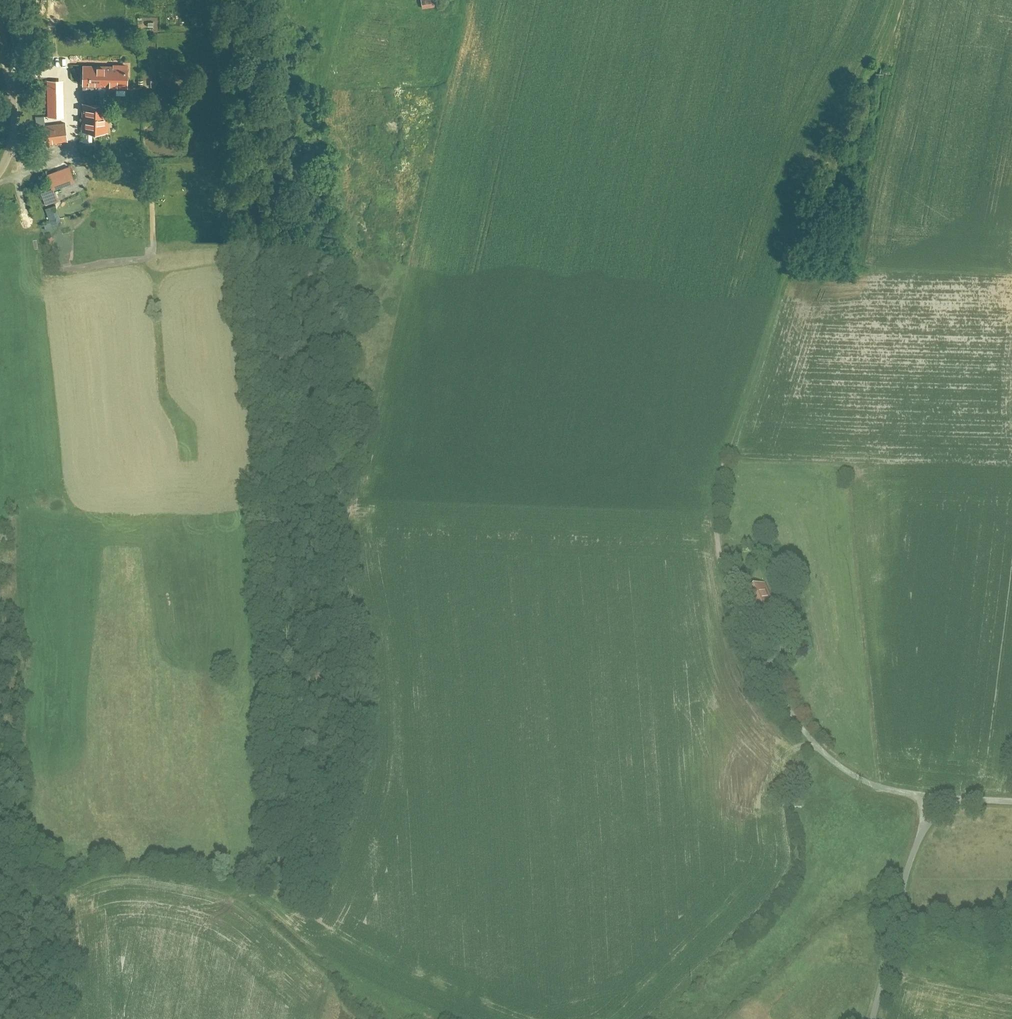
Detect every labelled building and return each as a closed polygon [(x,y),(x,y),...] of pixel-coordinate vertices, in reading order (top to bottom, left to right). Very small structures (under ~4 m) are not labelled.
[(125,64),(84,66),(85,89),(86,100),(82,100),(83,135),(110,133),(109,99),(105,99),(105,88),(126,87),(125,64)] [(48,116),(65,116),(64,85),(47,85),(48,116)] [(40,126),(41,146),(67,144),(65,124),(40,126)] [(754,617),(775,608),(765,584),(744,593),(754,617)]
